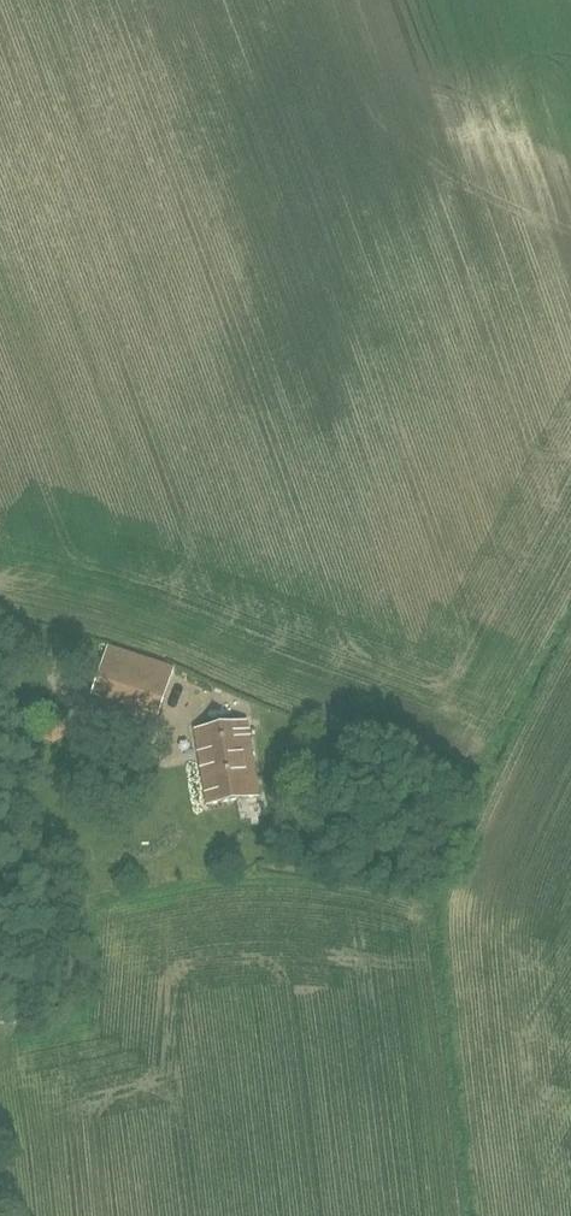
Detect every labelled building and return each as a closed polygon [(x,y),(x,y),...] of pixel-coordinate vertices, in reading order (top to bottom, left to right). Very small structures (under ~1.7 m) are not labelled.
[(105,715),(113,717),(112,728),(143,733),(144,722),(145,722),(152,682),(112,676),(105,715)] [(195,730),(207,806),(259,798),(247,722),(195,730)]
